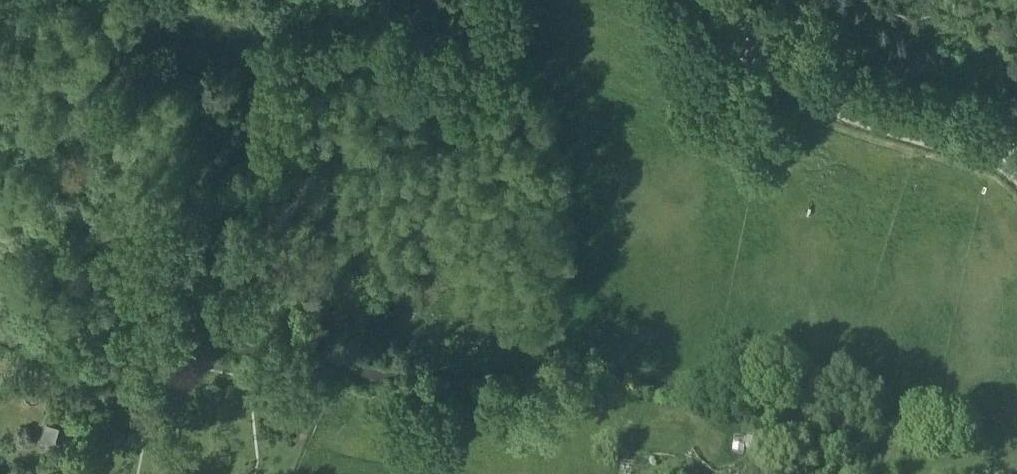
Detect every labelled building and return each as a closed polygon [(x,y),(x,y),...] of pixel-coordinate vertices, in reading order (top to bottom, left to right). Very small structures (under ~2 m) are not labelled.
[(58,431),(45,428),(40,446),(53,450),(58,431)]
